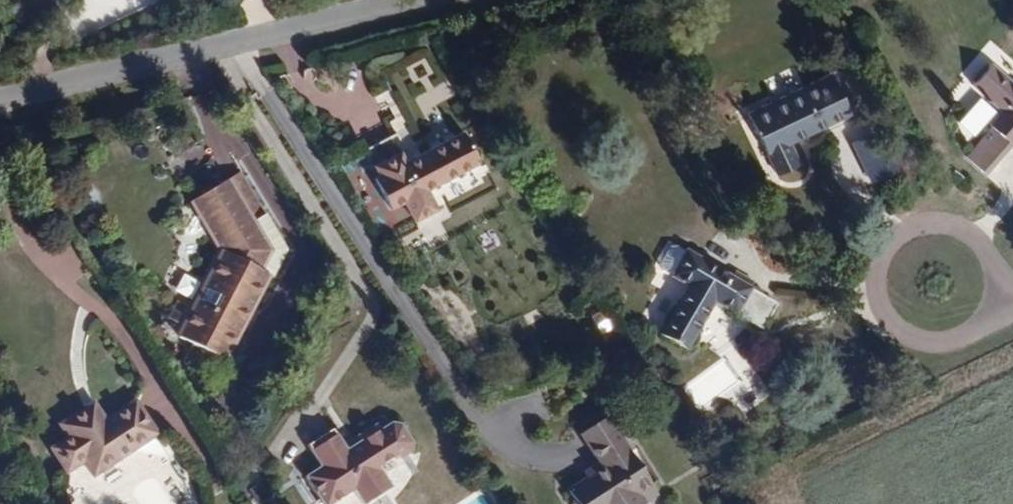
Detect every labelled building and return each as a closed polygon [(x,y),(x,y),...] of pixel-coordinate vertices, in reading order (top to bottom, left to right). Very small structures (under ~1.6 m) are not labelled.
[(987,61),(967,84),(995,109),(979,127),(981,134),(959,158),(979,176),(1005,146),(1003,142),(1012,130),(1012,84),(987,61)] [(829,71),(766,101),(770,112),(834,83),(829,71)] [(846,111),(834,83),(770,112),(766,101),(744,111),(775,177),(795,167),(783,140),(846,111)] [(389,134),(360,148),(368,164),(374,175),(370,177),(387,210),(399,204),(410,224),(433,212),(423,192),(476,165),(459,133),(403,161),(397,149),(389,134)] [(220,185),(252,237),(265,229),(234,177),(220,185)] [(777,297),(684,250),(669,280),(683,288),(659,336),(687,350),(712,303),(760,327),(777,297)] [(175,341),(219,363),(237,328),(231,325),(239,310),(244,313),(262,278),(253,274),(218,256),(201,291),(206,294),(199,309),(193,306),(175,341)] [(172,339),(175,341),(193,306),(190,304),(182,306),(169,332),(172,339)] [(108,371),(76,389),(65,395),(55,377),(29,392),(36,404),(20,413),(36,441),(53,431),(62,447),(131,406),(108,371)] [(630,500),(643,491),(621,457),(620,458),(598,423),(572,440),(592,469),(595,474),(580,484),(560,498),(564,503),(632,503),(630,500)] [(395,465),(406,458),(408,450),(397,431),(388,429),(378,436),(374,430),(353,443),(356,448),(343,457),(339,452),(329,435),(304,451),(318,472),(302,482),(316,503),(336,503),(350,495),(355,503),(370,503),(387,494),(374,473),(393,461),(395,465)] [(353,443),(339,452),(343,457),(356,448),(353,443)] [(577,479),(580,484),(595,474),(592,469),(577,479)] [(643,491),(630,500),(632,503),(647,503),(650,502),(643,491)]
